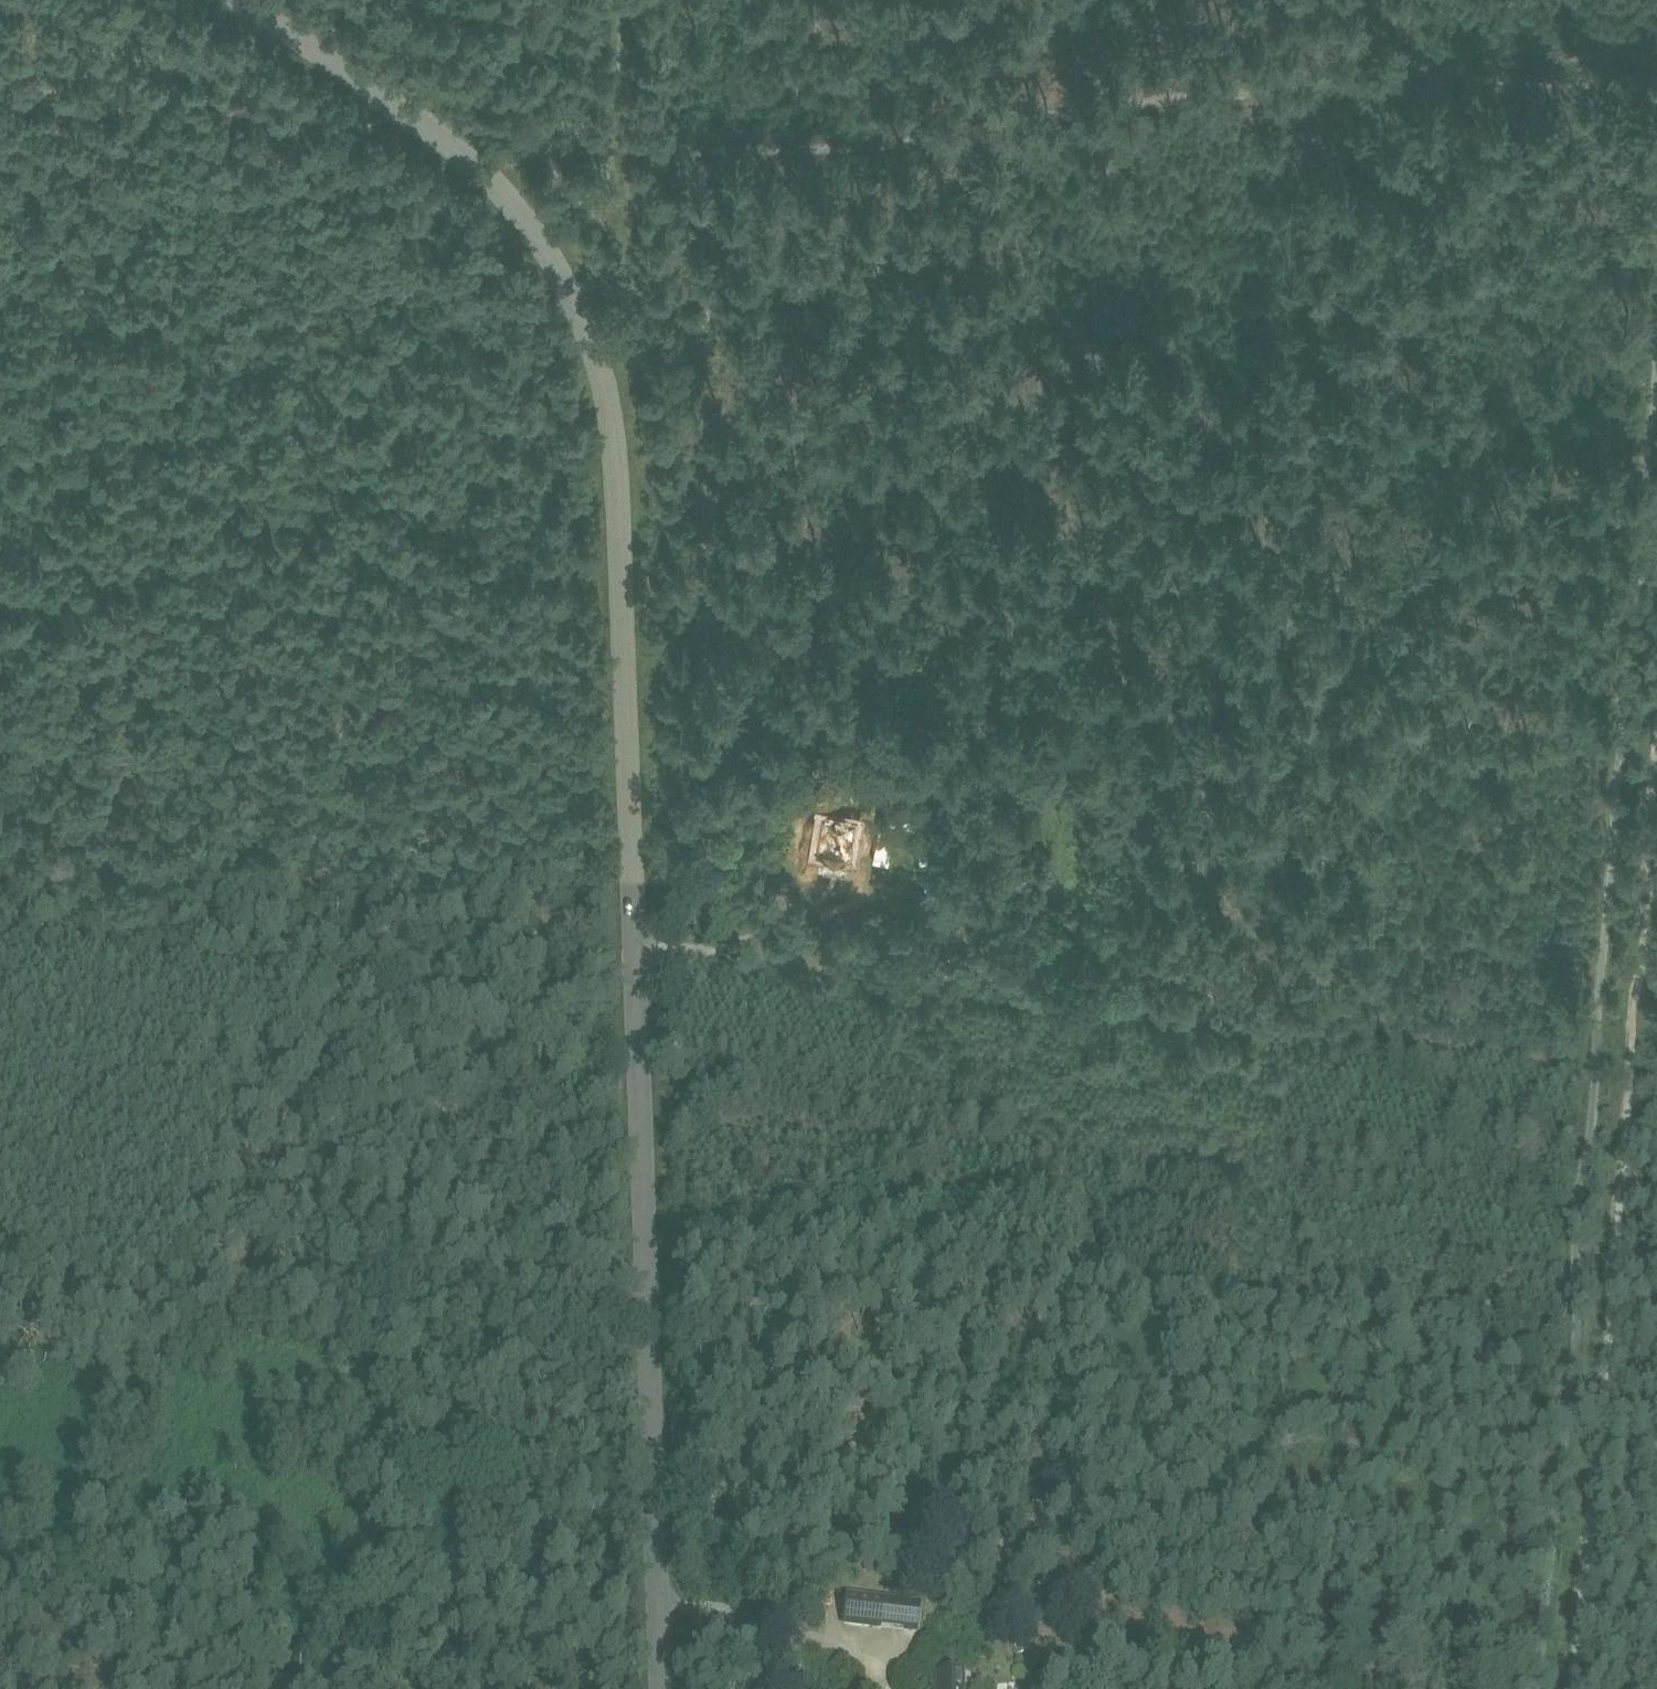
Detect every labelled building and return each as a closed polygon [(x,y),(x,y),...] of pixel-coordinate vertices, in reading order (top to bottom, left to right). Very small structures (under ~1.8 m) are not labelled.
[(847,859),(853,823),(820,819),(815,854),(847,859)] [(845,1598),(843,1624),(916,1632),(918,1606),(845,1598)] [(961,1671),(940,1672),(940,1688),(961,1688),(961,1671)]
